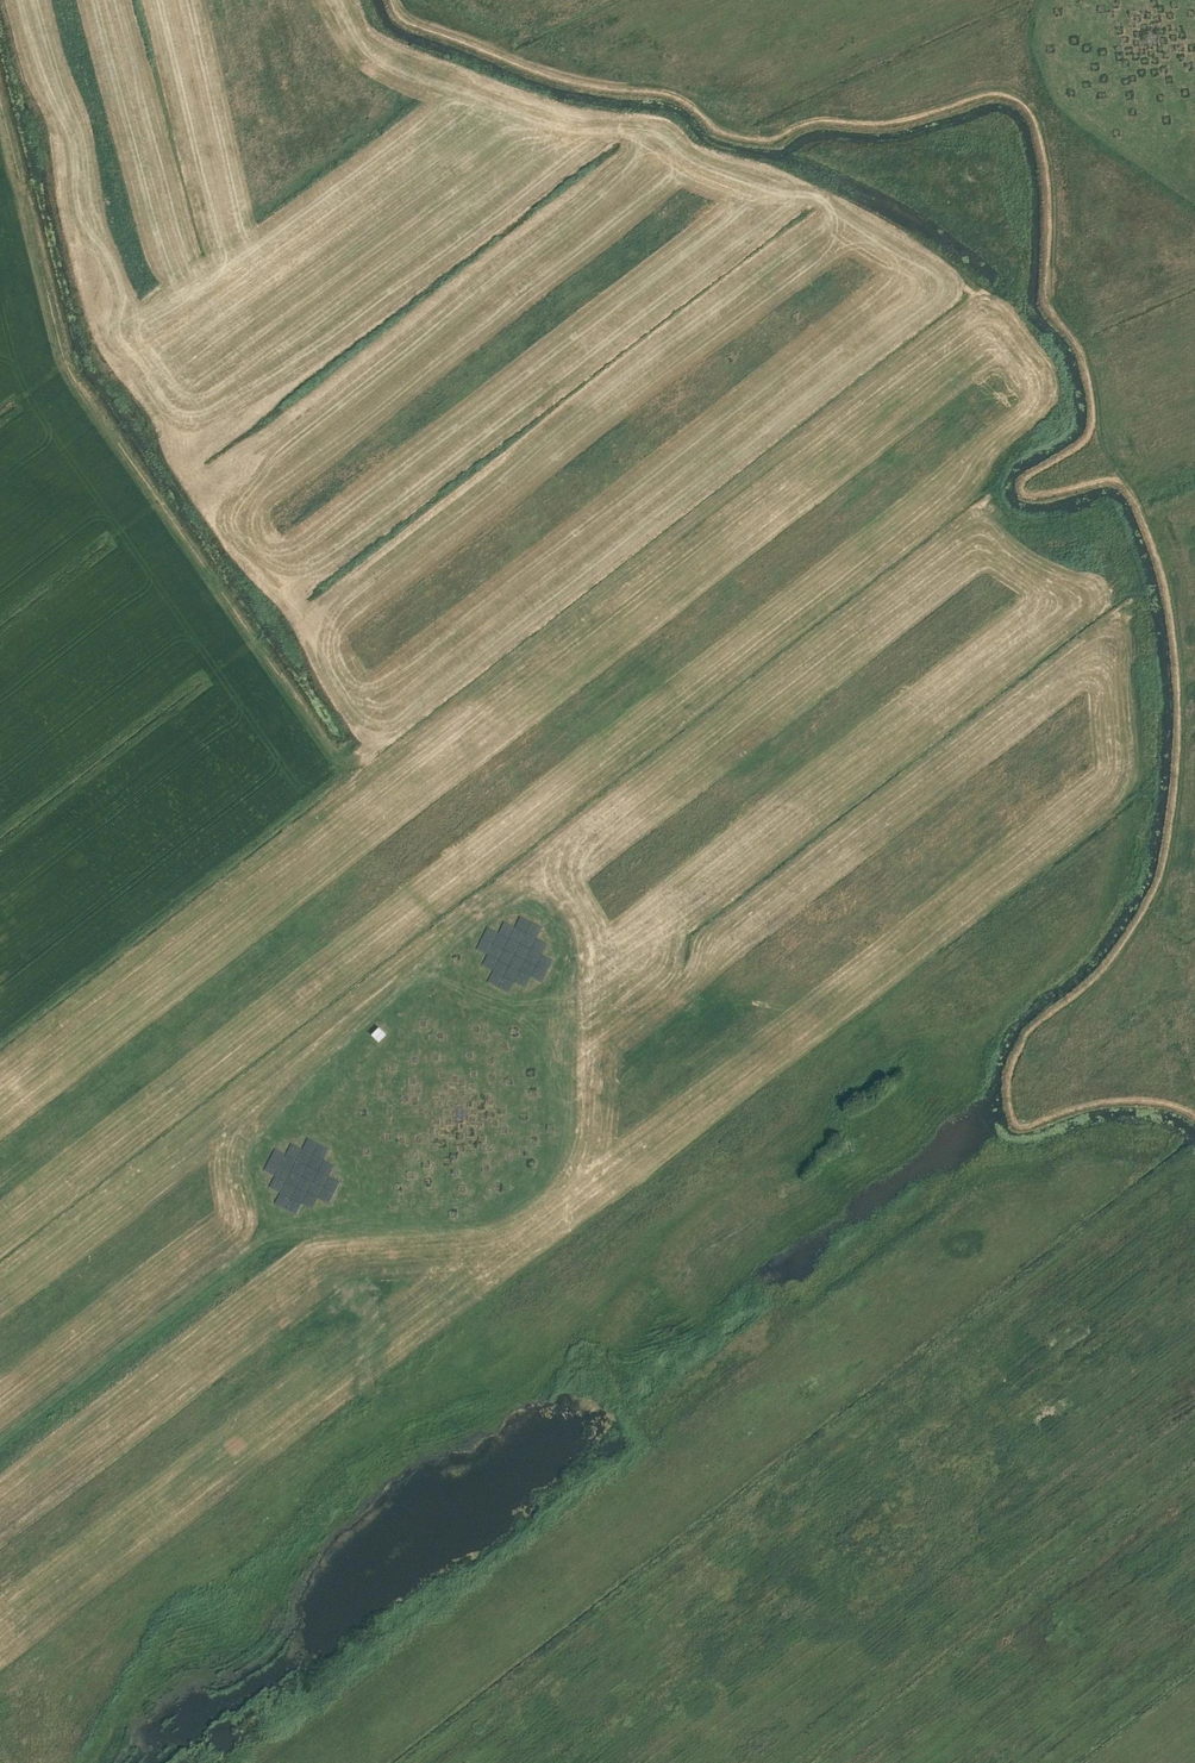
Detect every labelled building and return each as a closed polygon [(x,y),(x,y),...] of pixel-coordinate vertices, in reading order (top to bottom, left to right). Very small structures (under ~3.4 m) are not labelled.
[(487,927),(476,949),(487,954),(482,965),(493,971),(487,982),(509,993),(514,982),(525,987),(531,976),(542,982),(553,960),(542,954),(547,943),(536,938),(542,927),(520,916),(515,927),(504,921),(498,932),(487,927)] [(378,1025),(371,1033),(379,1040),(386,1033),(378,1025)] [(286,1154),(275,1148),(264,1170),(274,1176),(269,1187),(280,1192),(274,1203),(296,1214),(302,1203),(313,1209),(318,1198),(329,1203),(340,1181),(329,1176),(335,1165),(324,1159),(329,1149),(308,1137),(302,1148),(291,1143),(286,1154)]
